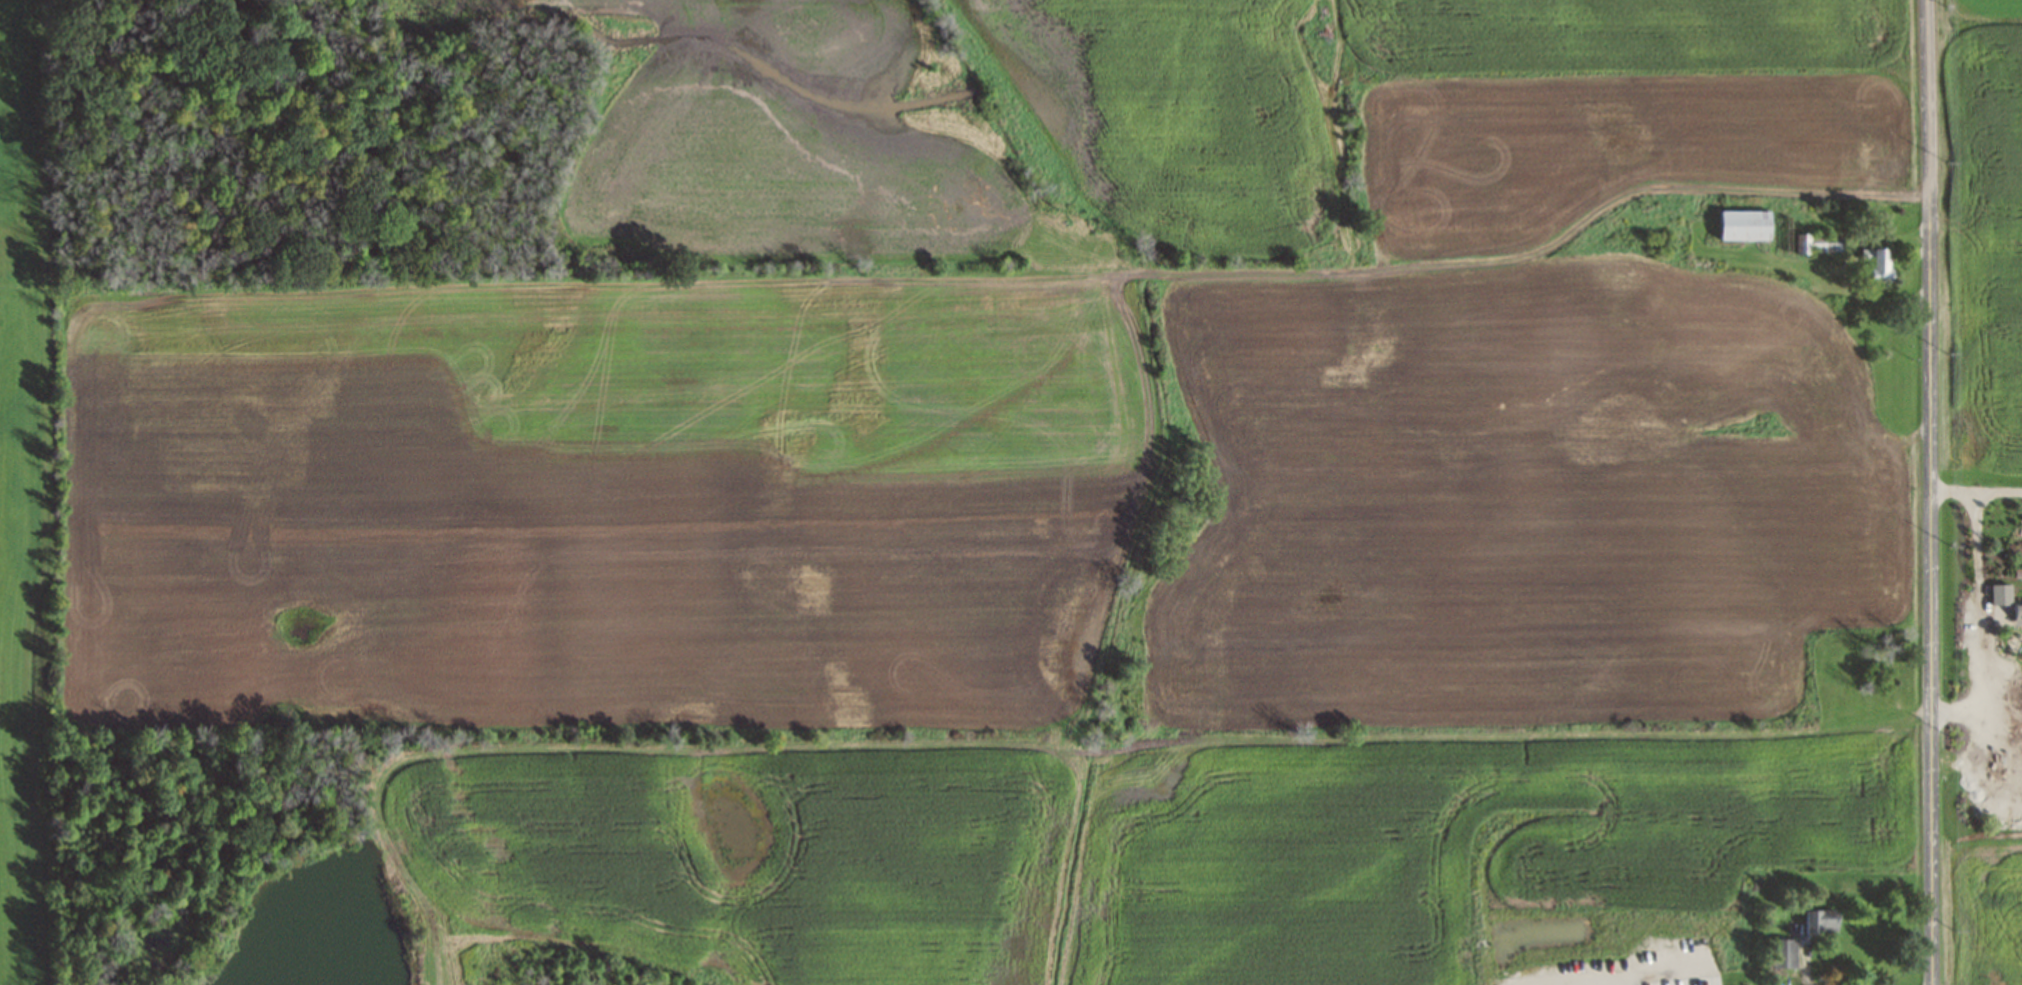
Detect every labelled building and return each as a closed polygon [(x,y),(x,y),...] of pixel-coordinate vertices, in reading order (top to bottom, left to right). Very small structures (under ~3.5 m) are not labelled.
[(1720,211),(1720,239),(1769,239),(1769,211),(1720,211)] [(1796,234),(1796,253),(1843,253),(1843,234),(1796,234)] [(1890,249),(1872,249),(1872,282),(1890,282),(1890,249)] [(1837,910),(1806,910),(1806,934),(1837,934),(1837,910)] [(1772,969),(1796,969),(1796,939),(1772,939),(1772,969)]
